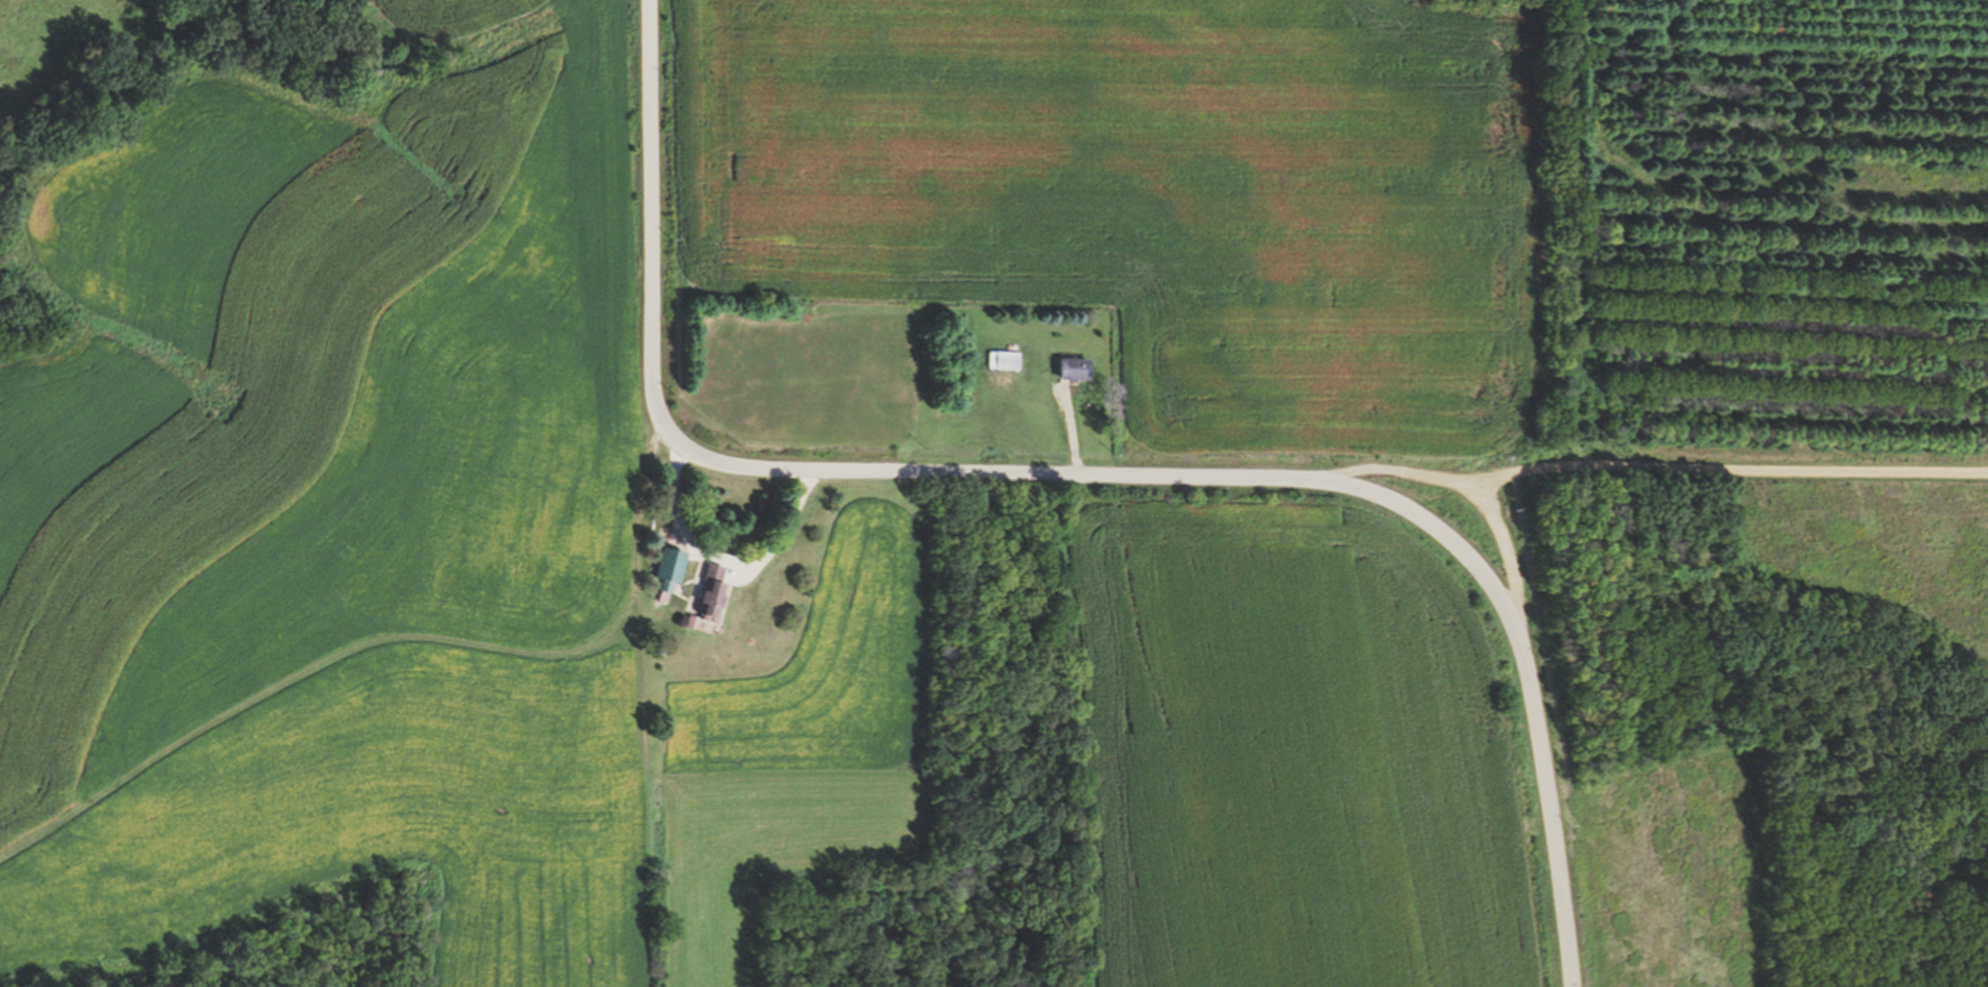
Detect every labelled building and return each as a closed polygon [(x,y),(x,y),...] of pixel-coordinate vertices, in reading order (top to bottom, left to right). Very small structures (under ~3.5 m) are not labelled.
[(991,371),(1021,371),(1021,352),(991,352),(991,371)] [(1093,360),(1060,360),(1060,381),(1093,381),(1093,360)] [(659,578),(665,579),(660,602),(671,605),(676,583),(683,584),(691,553),(666,548),(659,578)] [(724,620),(730,584),(725,583),(728,567),(711,564),(702,617),(724,620)] [(699,630),(703,619),(694,616),(690,627),(699,630)]
